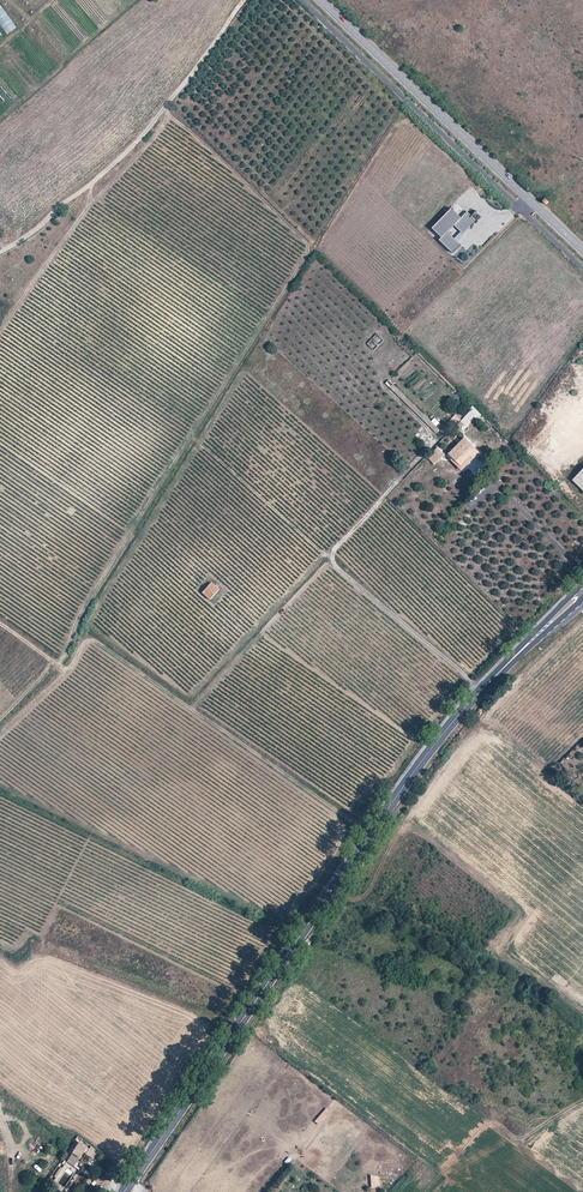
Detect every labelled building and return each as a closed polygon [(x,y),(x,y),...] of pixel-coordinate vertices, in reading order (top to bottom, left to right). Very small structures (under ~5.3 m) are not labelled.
[(461,218),(452,209),(430,231),(453,254),(462,245),(455,239),(458,235),(475,219),(467,211),(461,218)] [(375,352),(384,341),(377,334),(367,344),(375,352)] [(474,406),(470,411),(471,412),(461,421),(465,426),(475,417),(482,423),(486,418),(474,406)] [(472,459),(478,454),(464,440),(451,453),(455,458),(453,461),(462,470),(472,459)] [(427,457),(435,465),(445,454),(438,447),(433,452),(427,457)] [(573,481),(582,490),(582,470),(573,481)] [(438,545),(453,529),(449,525),(434,541),(438,545)] [(209,600),(219,589),(212,583),(203,593),(209,600)] [(315,1121),(319,1125),(331,1111),(327,1108),(315,1121)] [(95,1152),(80,1142),(67,1161),(75,1166),(83,1153),(91,1158),(95,1152)] [(57,1177),(63,1168),(61,1167),(54,1176),(57,1177)] [(371,1186),(379,1187),(380,1176),(371,1175),(371,1186)]
